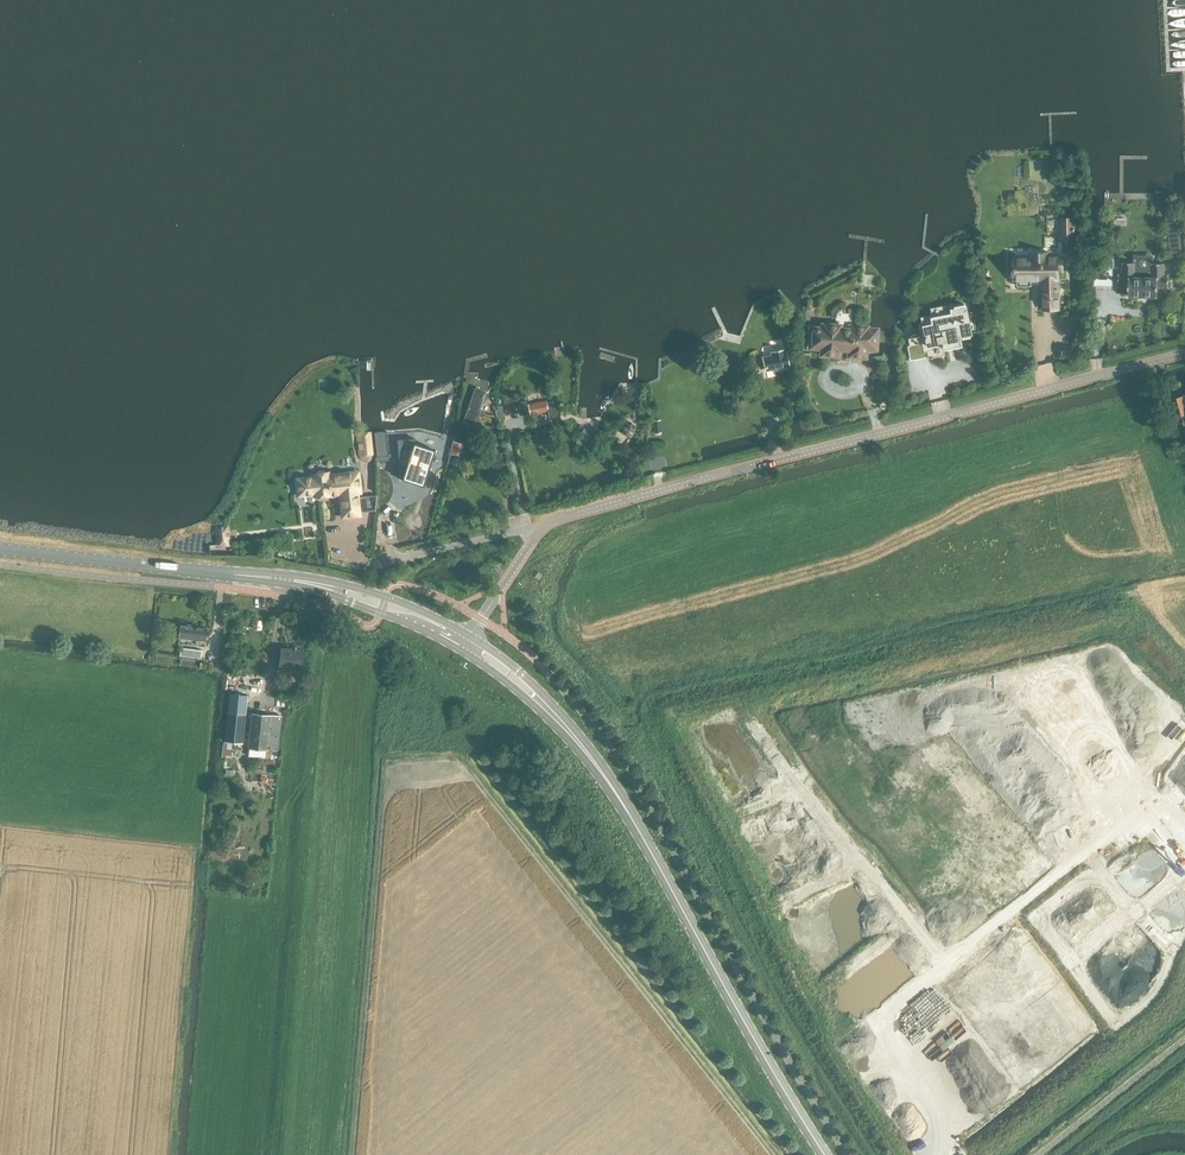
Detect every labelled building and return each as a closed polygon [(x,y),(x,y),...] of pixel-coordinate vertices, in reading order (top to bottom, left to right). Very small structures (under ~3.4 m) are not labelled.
[(1182,251),(1177,210),(1166,211),(1171,252),(1182,251)] [(1074,219),(1061,219),(1062,239),(1074,239),(1074,219)] [(1044,309),(1059,308),(1059,270),(1063,270),(1063,257),(1048,257),(1048,253),(1033,253),(1033,258),(1015,258),(1015,279),(1018,279),(1018,286),(1032,285),(1032,279),(1044,279),(1044,309)] [(1118,274),(1118,286),(1119,286),(1129,286),(1129,296),(1157,296),(1157,297),(1157,287),(1168,287),(1169,287),(1169,274),(1168,274),(1168,275),(1164,275),(1164,264),(1165,264),(1165,263),(1152,263),(1152,264),(1152,272),(1135,272),(1135,263),(1136,263),(1123,262),(1123,263),(1123,274),(1119,274),(1118,274)] [(1097,266),(1094,285),(1112,285),(1112,266),(1097,266)] [(933,324),(922,326),(925,342),(927,342),(930,356),(930,357),(931,358),(933,357),(945,355),(944,348),(959,345),(958,337),(972,334),(972,332),(968,312),(966,305),(953,307),(951,308),(952,314),(932,318),(933,324)] [(821,348),(821,355),(839,356),(839,349),(849,350),(849,356),(866,357),(867,349),(876,349),(878,329),(868,328),(868,326),(851,325),(850,329),(840,328),(841,325),(823,324),(823,327),(811,327),(809,347),(821,348)] [(920,332),(919,333),(911,334),(911,337),(908,338),(909,345),(922,343),(920,332)] [(1059,346),(1059,358),(1071,358),(1071,346),(1059,346)] [(772,355),(763,357),(766,370),(789,365),(786,352),(785,352),(784,349),(772,352),(772,355)] [(475,387),(463,421),(473,425),(477,416),(479,417),(481,410),(480,409),(486,391),(475,387)] [(1182,415),(1184,422),(1183,422),(1184,429),(1184,394),(1170,398),(1175,417),(1182,415)] [(550,400),(529,404),(530,414),(548,410),(550,416),(561,414),(559,405),(552,407),(550,400)] [(627,422),(621,431),(630,437),(636,428),(627,422)] [(584,429),(575,446),(588,453),(597,436),(584,429)] [(376,454),(373,430),(356,432),(357,449),(358,453),(359,458),(363,461),(368,461),(372,460),(375,457),(376,454)] [(386,431),(383,431),(374,432),(377,457),(389,455),(386,431)] [(415,438),(398,439),(398,443),(398,444),(398,452),(400,479),(403,479),(424,485),(433,455),(435,449),(415,443),(415,438)] [(454,441),(451,453),(460,455),(463,443),(454,441)] [(341,493),(342,500),(344,516),(359,514),(357,492),(360,491),(358,475),(344,477),(343,474),(329,475),(329,472),(313,473),(313,477),(297,479),(298,495),(315,493),(316,496),(341,493)] [(413,502),(414,486),(398,485),(398,501),(413,502)] [(219,544),(229,543),(227,527),(217,528),(219,544)] [(180,643),(206,646),(208,626),(182,623),(180,643)] [(181,655),(202,657),(203,649),(182,647),(181,655)] [(299,673),(306,673),(306,667),(303,667),(305,649),(283,647),(281,665),(281,671),(289,672),(290,666),(300,666),(299,673)] [(228,712),(225,741),(242,743),(245,714),(228,712)] [(253,712),(252,713),(249,747),(269,749),(269,748),(279,749),(282,715),(272,714),(253,712)] [(223,742),(222,756),(231,757),(232,742),(223,742)]
